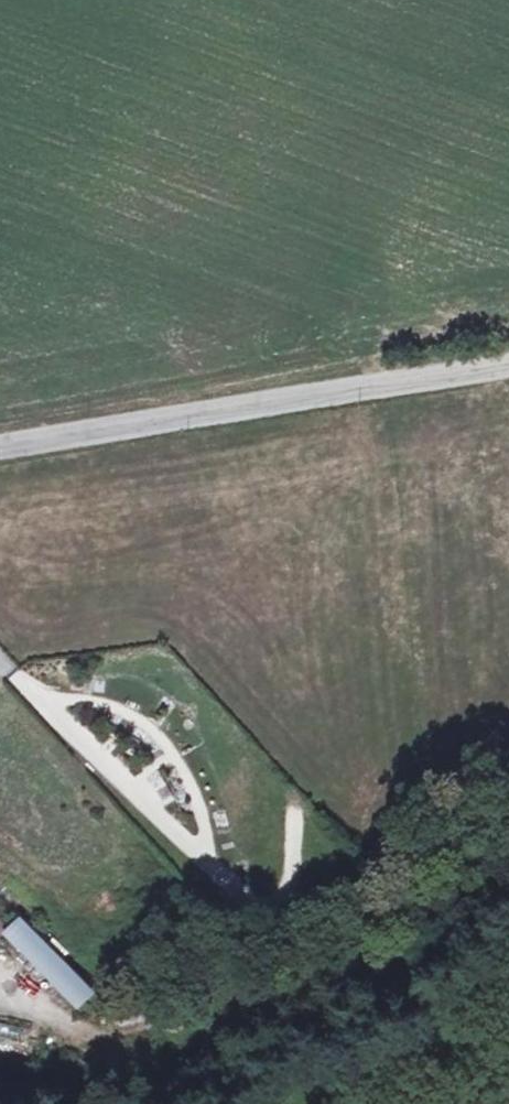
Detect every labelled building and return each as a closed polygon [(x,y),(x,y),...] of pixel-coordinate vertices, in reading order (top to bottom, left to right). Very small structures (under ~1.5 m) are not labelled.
[(0,922),(0,948),(13,935),(0,922)]
